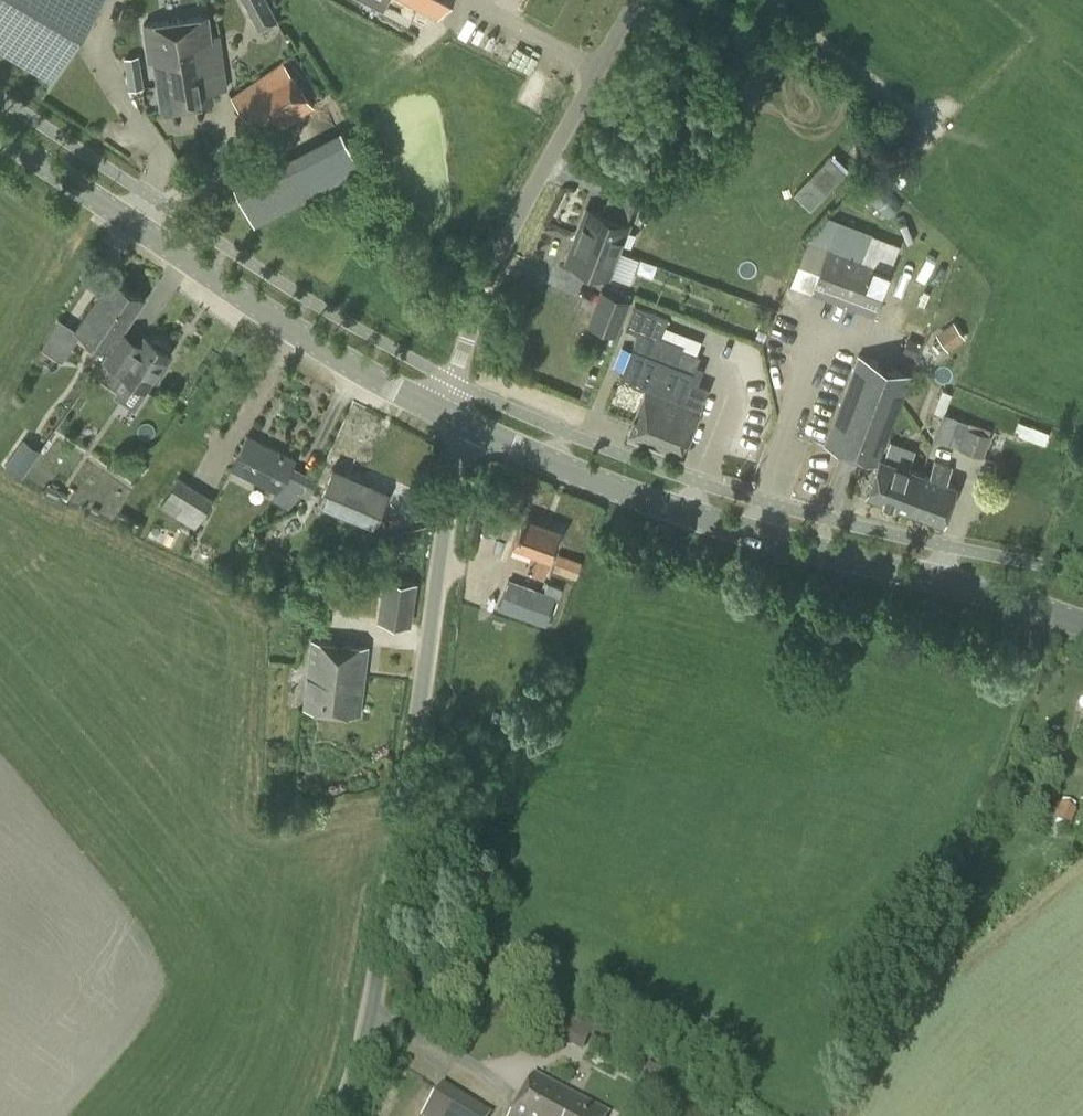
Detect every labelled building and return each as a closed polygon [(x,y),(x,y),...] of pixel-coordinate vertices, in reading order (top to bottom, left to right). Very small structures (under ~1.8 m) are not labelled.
[(101,0),(0,0),(0,53),(53,84),(101,0)] [(267,0),(242,0),(257,29),(277,18),(267,0)] [(437,18),(447,0),(403,0),(437,18)] [(211,46),(210,35),(207,15),(143,23),(148,61),(153,60),(156,84),(174,81),(172,68),(169,68),(167,51),(211,46)] [(174,81),(156,84),(160,110),(213,102),(211,90),(227,88),(219,34),(210,35),(211,46),(167,51),(169,68),(172,68),(174,81)] [(262,141),(313,105),(282,61),(231,96),(262,141)] [(140,68),(126,70),(129,90),(143,87),(140,68)] [(233,186),(254,226),(361,169),(340,129),(233,186)] [(825,192),(848,168),(832,153),(809,177),(825,192)] [(888,218),(900,207),(884,189),(872,200),(888,218)] [(626,221),(632,207),(607,197),(601,211),(585,205),(574,233),(619,254),(631,223),(626,221)] [(873,314),(897,251),(869,240),(871,235),(827,217),(806,240),(790,281),(811,290),(873,314)] [(610,277),(619,254),(574,233),(564,259),(610,277)] [(110,352),(127,326),(145,300),(110,277),(76,329),(107,350),(110,352)] [(682,454),(708,389),(689,382),(699,355),(682,348),(683,345),(660,336),(668,316),(635,303),(625,327),(637,332),(619,378),(645,388),(628,433),(682,454)] [(621,317),(595,307),(589,324),(615,334),(621,317)] [(61,360),(80,333),(58,318),(42,347),(61,360)] [(940,333),(953,348),(969,335),(957,320),(940,333)] [(110,352),(107,350),(102,359),(93,373),(122,391),(130,379),(145,389),(168,352),(163,349),(163,345),(154,339),(150,341),(127,326),(110,352)] [(878,457),(882,458),(913,375),(857,354),(824,444),(876,464),(878,457)] [(983,456),(990,435),(989,434),(991,429),(957,418),(957,417),(943,412),(934,439),(983,456)] [(5,462),(22,474),(41,447),(23,435),(5,462)] [(308,497),(317,478),(292,465),(294,459),(247,435),(231,468),(277,491),(273,498),(288,506),(299,493),(308,497)] [(921,473),(882,458),(878,457),(876,464),(865,494),(908,510),(921,473)] [(921,473),(908,510),(942,522),(955,485),(945,482),(951,466),(934,460),(928,475),(921,473)] [(372,524),(386,492),(331,469),(317,502),(372,524)] [(195,528),(213,498),(178,477),(160,506),(195,528)] [(271,546),(305,528),(297,512),(263,531),(271,546)] [(544,575),(550,558),(560,529),(522,516),(512,545),(532,552),(526,569),(544,575)] [(545,624),(555,595),(509,578),(498,608),(545,624)] [(409,625),(415,583),(385,579),(379,620),(409,625)] [(360,714),(367,646),(311,640),(303,707),(360,714)] [(1014,791),(1001,786),(995,801),(998,802),(1008,806),(1010,802),(1009,802),(1014,791)] [(1071,827),(1076,811),(1058,805),(1053,821),(1071,827)] [(607,1114),(533,1075),(511,1115),(606,1115),(607,1114)] [(490,1114),(442,1084),(422,1115),(488,1115),(490,1114)]
